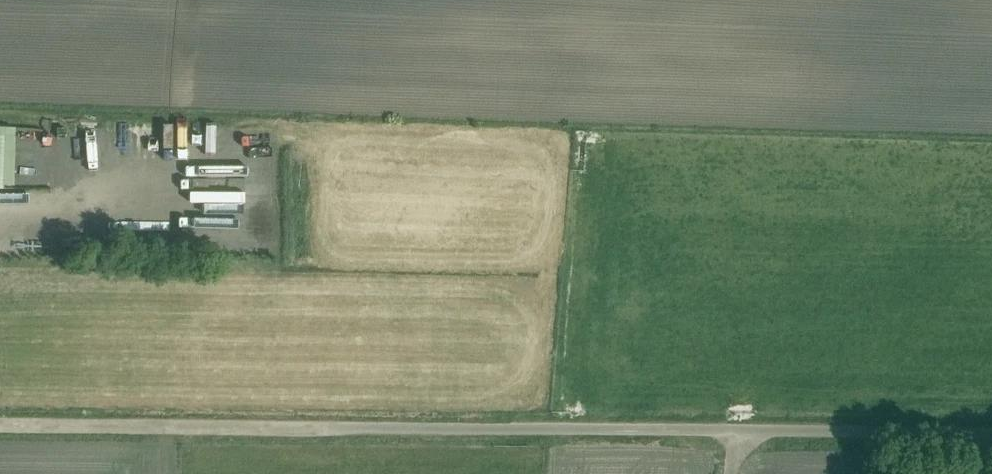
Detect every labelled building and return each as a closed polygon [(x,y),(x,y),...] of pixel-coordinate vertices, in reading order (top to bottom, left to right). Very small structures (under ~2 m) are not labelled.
[(173,247),(174,234),(119,230),(118,243),(173,247)]
